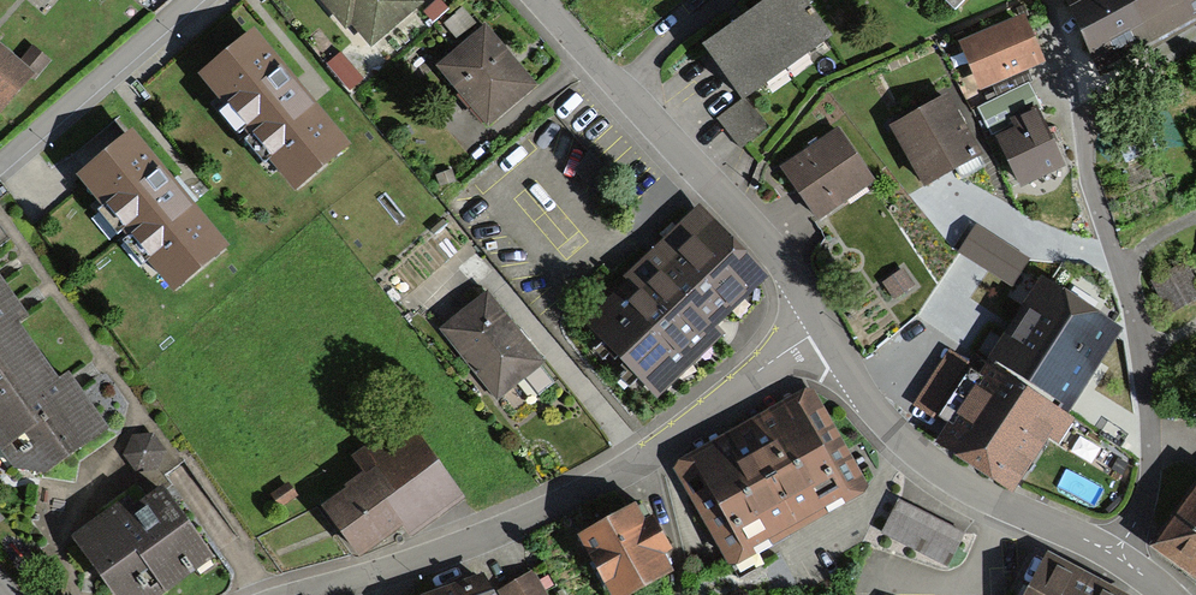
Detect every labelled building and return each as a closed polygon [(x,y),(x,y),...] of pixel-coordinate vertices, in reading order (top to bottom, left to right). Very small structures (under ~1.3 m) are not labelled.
[(422,0),(318,0),(345,32),(352,26),(371,48),(424,3),(422,0)] [(443,8),(436,0),(425,10),(431,18),(443,8)] [(743,107),(749,102),(832,43),(801,0),(778,0),(704,53),(739,102),(743,107)] [(956,9),(964,0),(946,0),(956,9)] [(1101,76),(1195,24),(1195,0),(1059,0),(1101,76)] [(1023,12),(959,42),(982,91),(1046,62),(1023,12)] [(485,25),(436,66),(488,128),(538,86),(485,25)] [(253,36),(199,80),(296,197),(349,153),(253,36)] [(52,61),(32,44),(17,60),(0,45),(0,120),(52,61)] [(1030,83),(978,107),(991,134),(994,133),(1012,124),(1009,117),(1038,104),(1041,111),(1043,110),(1030,83)] [(950,92),(889,125),(923,187),(984,153),(950,92)] [(769,127),(749,102),(743,107),(739,102),(717,119),(741,149),(769,127)] [(994,133),(1020,188),(1067,165),(1054,138),(1041,111),(1038,104),(1009,117),(1012,124),(994,133)] [(781,168),(819,221),(876,180),(838,127),(781,168)] [(133,137),(79,182),(174,295),(228,249),(133,137)] [(697,208),(581,321),(657,398),(724,333),(718,326),(766,279),(697,208)] [(1030,256),(976,224),(959,253),(1012,285),(1030,256)] [(1182,265),(1151,282),(1167,313),(1195,298),(1195,290),(1182,265)] [(903,268),(883,282),(895,298),(914,284),(903,268)] [(1121,328),(1044,277),(989,360),(1066,411),(1121,328)] [(37,358),(17,330),(27,323),(0,285),(0,384),(37,358)] [(484,296),(440,332),(498,401),(542,365),(484,296)] [(941,417),(967,355),(945,346),(919,408),(941,417)] [(37,358),(0,384),(0,458),(8,469),(45,479),(107,434),(66,378),(57,384),(37,358)] [(936,442),(1012,492),(1049,438),(1058,444),(1075,418),(1066,411),(989,360),(936,442)] [(805,389),(678,460),(675,468),(727,561),(736,564),(862,496),(867,485),(815,392),(805,389)] [(373,468),(345,489),(348,493),(323,512),(360,561),(406,527),(413,536),(458,502),(400,426),(362,455),(373,468)] [(153,435),(132,437),(123,456),(134,473),(157,471),(165,453),(153,435)] [(1150,548),(1195,579),(1195,480),(1150,548)] [(72,540),(111,594),(170,594),(213,564),(154,482),(72,540)] [(287,483),(273,493),(280,502),(293,492),(287,483)] [(898,500),(881,529),(946,566),(963,537),(898,500)] [(578,534),(599,571),(613,594),(630,594),(674,570),(665,554),(672,550),(652,515),(645,519),(635,501),(578,534)] [(1025,594),(1127,594),(1075,567),(1047,552),(1025,594)] [(499,590),(501,594),(547,594),(533,571),(499,590)] [(432,590),(436,594),(494,594),(492,591),(483,573),(432,590)]
